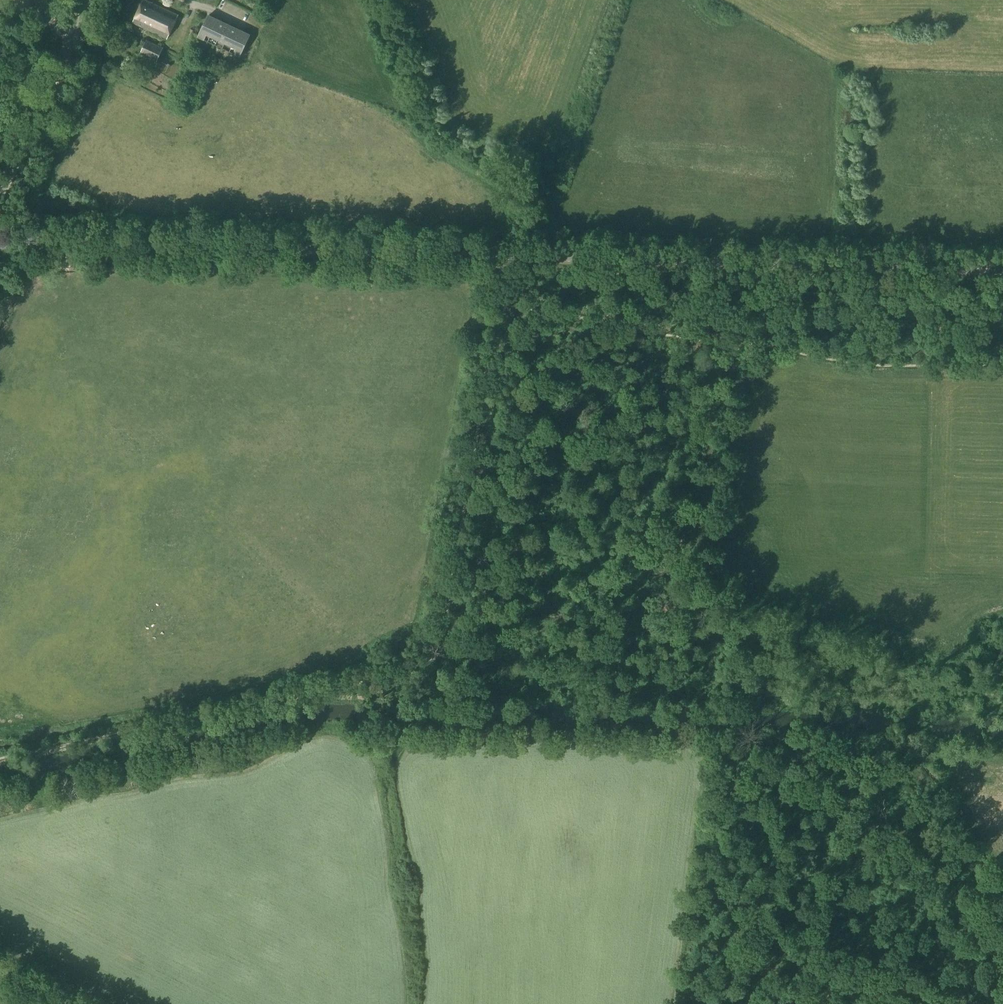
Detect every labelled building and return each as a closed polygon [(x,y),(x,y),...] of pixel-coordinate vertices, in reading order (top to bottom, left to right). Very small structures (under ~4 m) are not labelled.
[(178,15),(146,0),(143,0),(132,23),(167,39),(178,15)] [(237,55),(246,35),(209,18),(200,38),(237,55)] [(156,62),(163,47),(146,39),(139,54),(156,62)]
